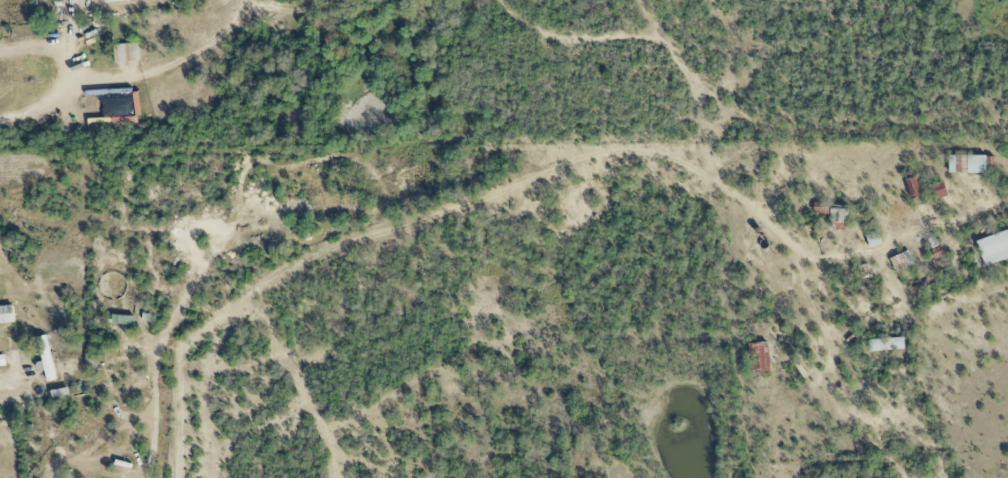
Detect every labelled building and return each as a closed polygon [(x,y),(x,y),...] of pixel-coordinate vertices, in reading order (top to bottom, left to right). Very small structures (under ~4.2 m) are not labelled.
[(113,45),(115,64),(139,61),(137,43),(113,45)] [(986,156),(948,155),(948,173),(986,173),(986,156)] [(910,199),(920,197),(914,171),(904,173),(910,199)] [(937,199),(947,197),(944,182),(933,184),(937,199)] [(813,215),(830,215),(830,230),(846,230),(846,208),(823,208),(823,203),(813,203),(813,215)] [(1007,258),(1007,230),(975,241),(984,266),(1007,258)] [(881,245),(877,232),(865,236),(869,248),(881,245)] [(914,265),(907,250),(889,259),(895,273),(914,265)] [(15,322),(13,305),(0,306),(0,324),(15,322)] [(135,315),(112,315),(112,324),(135,324),(135,315)] [(37,338),(42,362),(35,363),(38,373),(45,371),(47,381),(56,380),(46,336),(37,338)] [(868,352),(904,349),(903,337),(868,339),(868,352)] [(749,343),(752,373),(770,371),(768,341),(749,343)] [(98,366),(98,354),(86,353),(85,366),(98,366)] [(51,390),(52,398),(69,396),(68,388),(51,390)]
